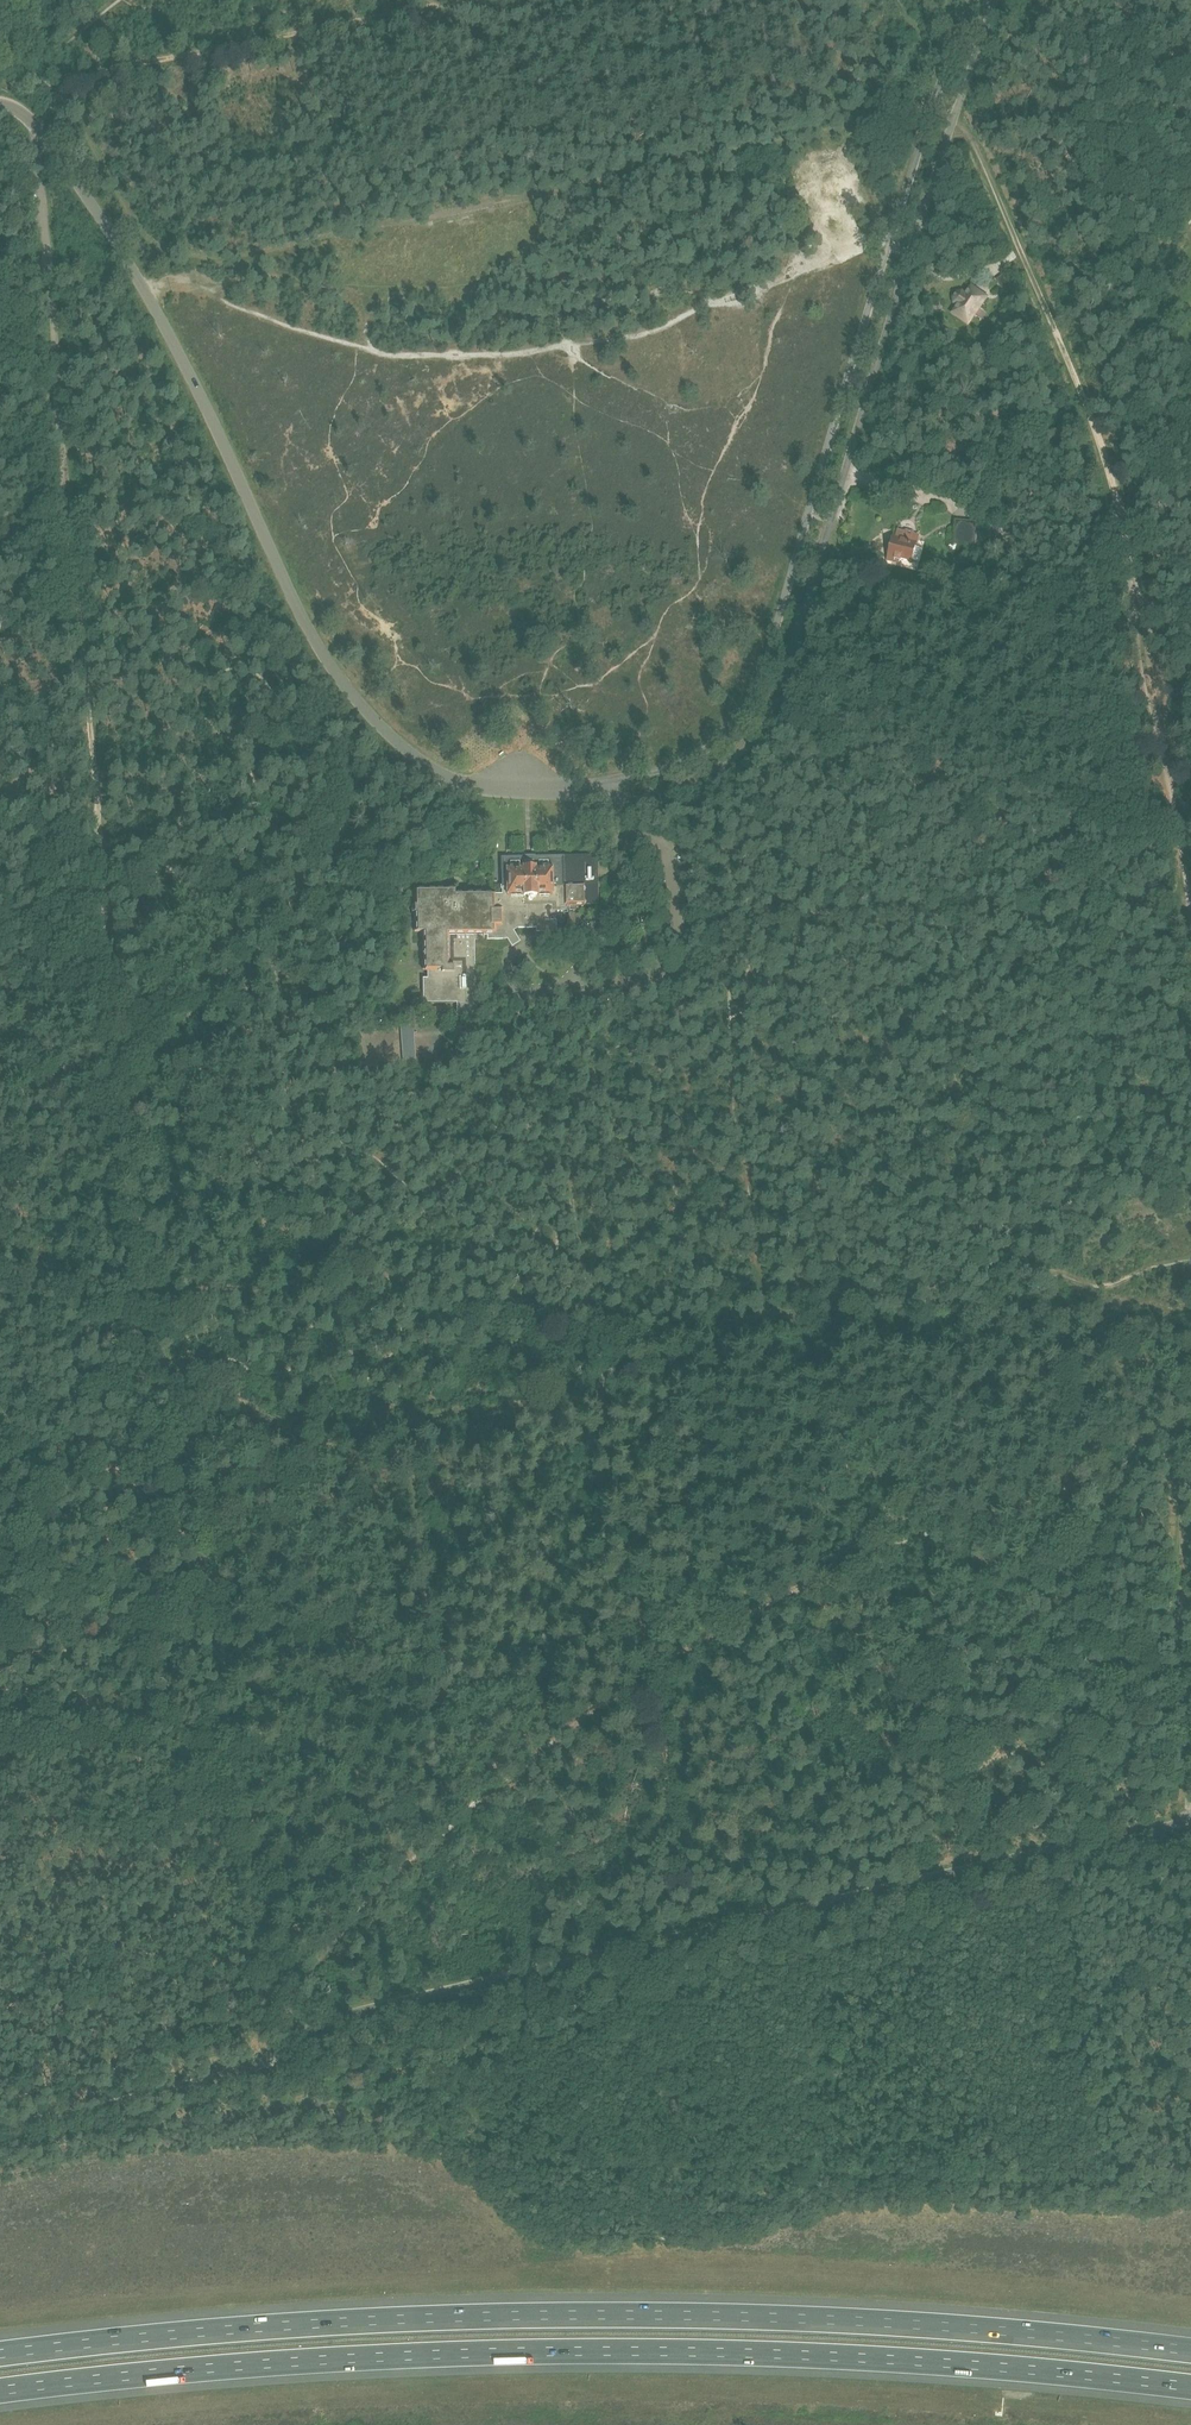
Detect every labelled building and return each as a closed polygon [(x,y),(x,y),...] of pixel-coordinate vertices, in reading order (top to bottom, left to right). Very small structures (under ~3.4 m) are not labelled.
[(1011,288),(1002,275),(995,279),(1005,293),(1011,288)] [(973,314),(985,297),(970,287),(965,295),(960,292),(956,293),(954,297),(954,301),(958,304),(953,312),(966,320),(972,313),(973,314)] [(977,521),(955,519),(953,543),(975,545),(977,521)] [(911,561),(917,539),(894,533),(888,555),(911,561)] [(964,569),(975,562),(971,556),(960,563),(964,569)] [(599,855),(565,856),(536,856),(536,855),(524,855),(524,856),(508,856),(508,867),(507,867),(508,886),(503,886),(503,893),(494,893),(494,891),(456,891),(456,886),(417,887),(417,904),(413,904),(413,911),(415,911),(415,930),(423,930),(423,968),(427,968),(427,996),(456,996),(456,1015),(476,1015),(475,939),(509,939),(512,943),(517,939),(512,931),(518,928),(536,927),(536,932),(557,931),(557,920),(565,920),(565,905),(599,905),(599,855)] [(428,1008),(428,1016),(443,1016),(442,1007),(428,1008)] [(414,1025),(400,1026),(403,1068),(416,1067),(414,1025)] [(773,2370),(772,2362),(761,2364),(763,2372),(773,2370)] [(794,2372),(795,2365),(785,2363),(784,2369),(794,2372)] [(238,2383),(237,2372),(209,2373),(209,2384),(238,2383)] [(1128,2399),(1129,2392),(1118,2391),(1117,2398),(1128,2399)]
